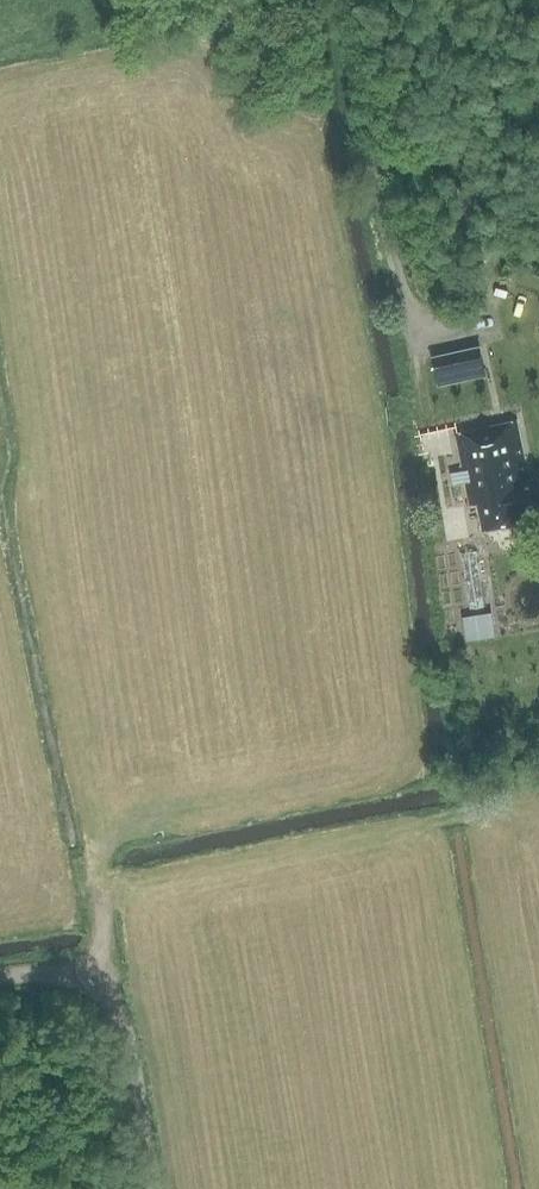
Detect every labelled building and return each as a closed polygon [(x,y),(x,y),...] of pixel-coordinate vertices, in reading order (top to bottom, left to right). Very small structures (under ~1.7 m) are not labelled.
[(432,360),(439,390),(487,379),(480,349),(432,360)] [(529,480),(517,422),(458,434),(473,506),(479,505),(483,528),(528,519),(526,507),(538,504),(538,478),(529,480)]
